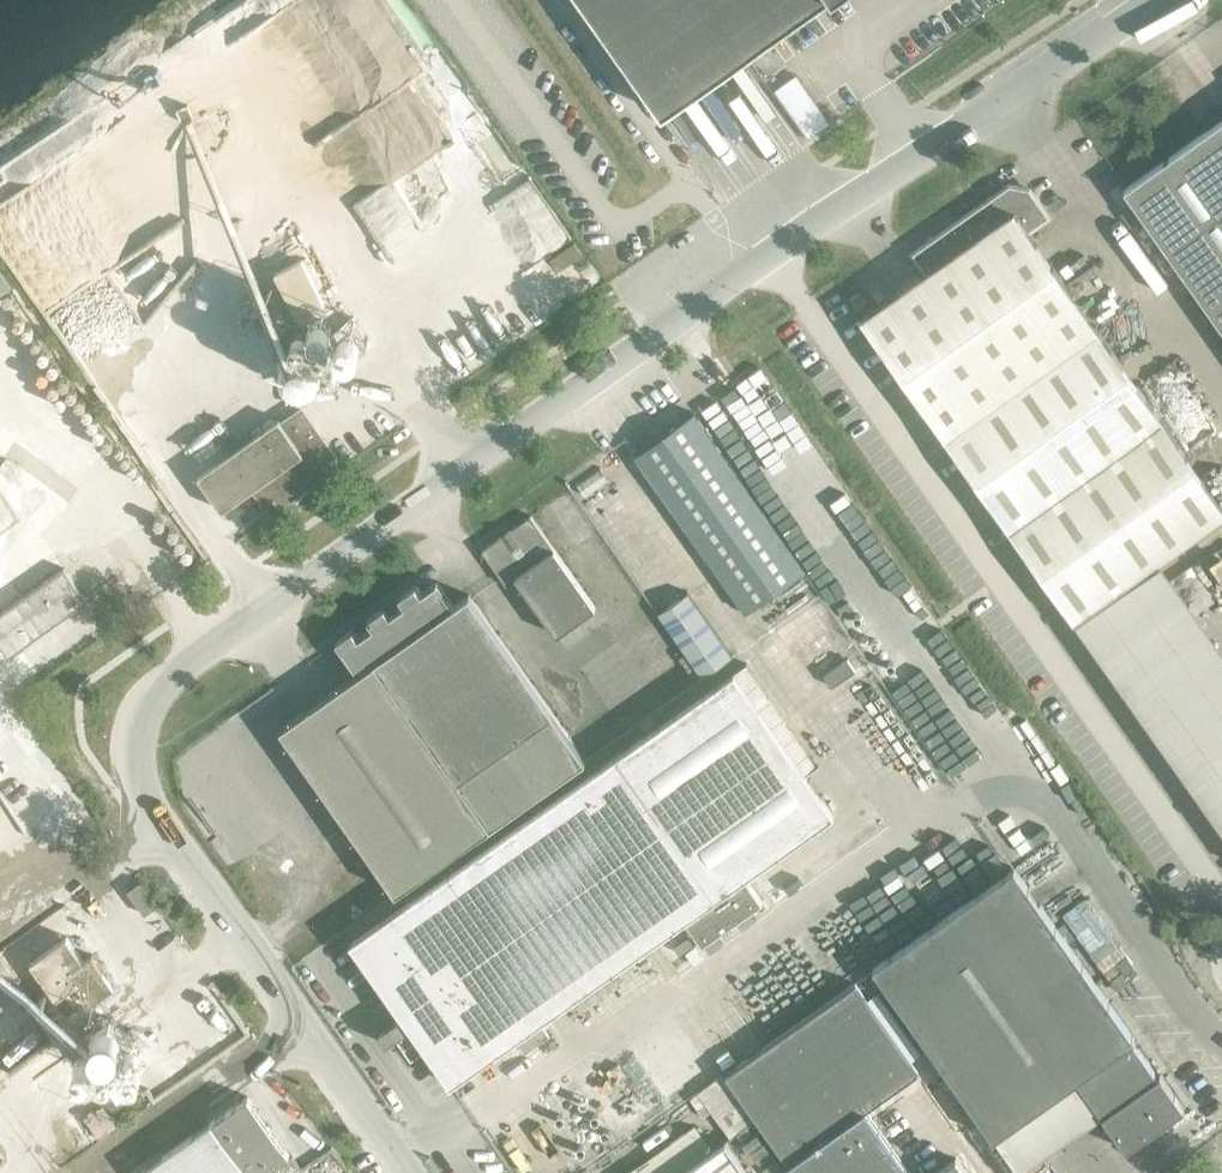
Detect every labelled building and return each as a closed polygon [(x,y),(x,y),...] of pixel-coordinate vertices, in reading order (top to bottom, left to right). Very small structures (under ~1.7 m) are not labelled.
[(662,113),(823,0),(582,0),(662,113)] [(1124,189),(1221,328),(1221,120),(1124,189)] [(982,204),(913,253),(927,272),(862,318),(1074,620),(1221,516),(1221,505),(1098,328),(1028,230),(1048,216),(1028,188),(1009,185),(982,204)] [(1130,225),(1139,219),(1129,206),(1121,212),(1130,225)] [(550,259),(557,269),(581,253),(574,242),(550,259)] [(302,259),(275,273),(298,319),(325,306),(302,259)] [(11,284),(0,269),(0,292),(11,284)] [(353,318),(332,332),(347,353),(368,339),(353,318)] [(328,335),(279,357),(294,387),(342,364),(328,335)] [(338,463),(301,410),(281,424),(278,419),(198,476),(201,480),(202,479),(217,500),(216,501),(222,509),(253,487),(270,511),(338,463)] [(694,413),(674,427),(638,453),(635,455),(746,612),(804,570),(694,413)] [(595,608),(530,515),(510,530),(513,534),(505,539),(502,535),(481,550),(506,585),(516,578),(556,635),(595,608)] [(64,568),(0,613),(0,645),(8,656),(87,601),(64,568)] [(454,606),(437,582),(421,593),(415,585),(399,597),(401,601),(394,607),(397,611),(390,616),(384,607),(367,619),(373,627),(358,637),(353,629),(336,641),(358,673),(280,728),(396,893),(585,759),(469,595),(454,606)] [(687,592),(658,612),(703,675),(732,655),(687,592)] [(746,663),(616,755),(350,942),(402,1016),(380,1031),(379,1036),(384,1042),(389,1043),(410,1027),(450,1084),(686,919),(703,944),(763,902),(746,876),(834,814),(806,775),(818,766),(818,765),(816,766),(745,666),(747,664),(746,663)] [(1014,868),(873,967),(1018,1172),(1021,1172),(1102,1116),(1126,1150),(1184,1109),(1160,1075),(1157,1076),(1132,1041),(1135,1039),(1014,868)] [(157,906),(140,882),(127,891),(144,915),(157,906)] [(56,998),(76,984),(90,1003),(114,986),(92,955),(83,961),(66,937),(30,962),(56,998)] [(725,1073),(795,1172),(910,1172),(865,1110),(918,1072),(855,983),(725,1073)] [(110,1018),(92,1031),(117,1066),(143,1047),(131,1029),(122,1035),(110,1018)] [(736,1094),(713,1111),(732,1136),(755,1119),(736,1094)] [(141,1172),(142,1172),(265,1172),(289,1156),(248,1097),(141,1172)] [(624,1172),(673,1172),(713,1145),(697,1122),(624,1172)] [(681,1172),(748,1172),(725,1142),(681,1172)] [(956,1158),(934,1172),(967,1172),(956,1158)]
